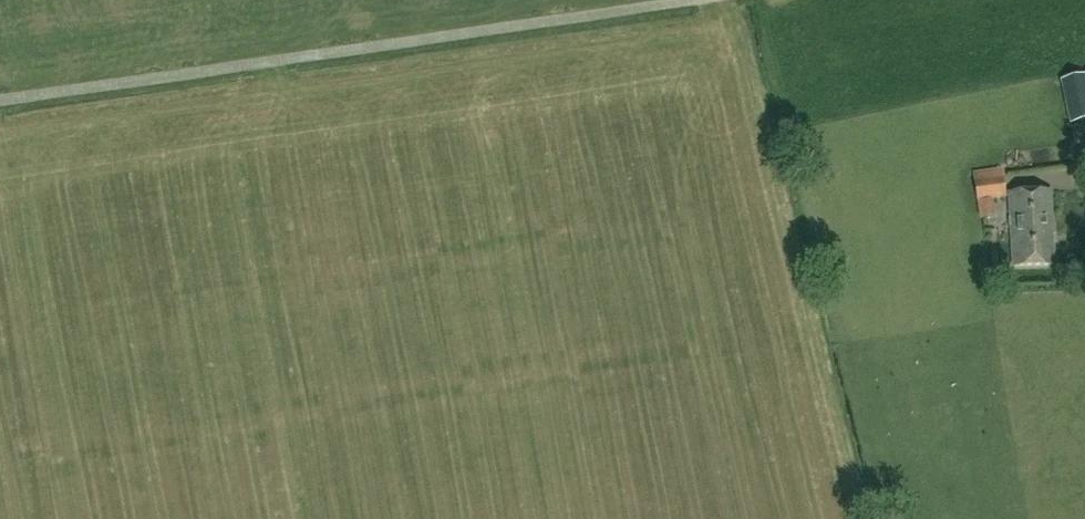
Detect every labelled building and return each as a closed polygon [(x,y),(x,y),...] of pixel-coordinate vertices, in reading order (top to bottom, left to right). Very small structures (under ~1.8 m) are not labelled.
[(1060,79),(1066,111),(1084,107),(1084,74),(1060,79)] [(988,212),(987,201),(1006,198),(1003,167),(972,171),(977,202),(979,214),(988,212)] [(1014,267),(1055,264),(1050,189),(1008,192),(1014,267)]
